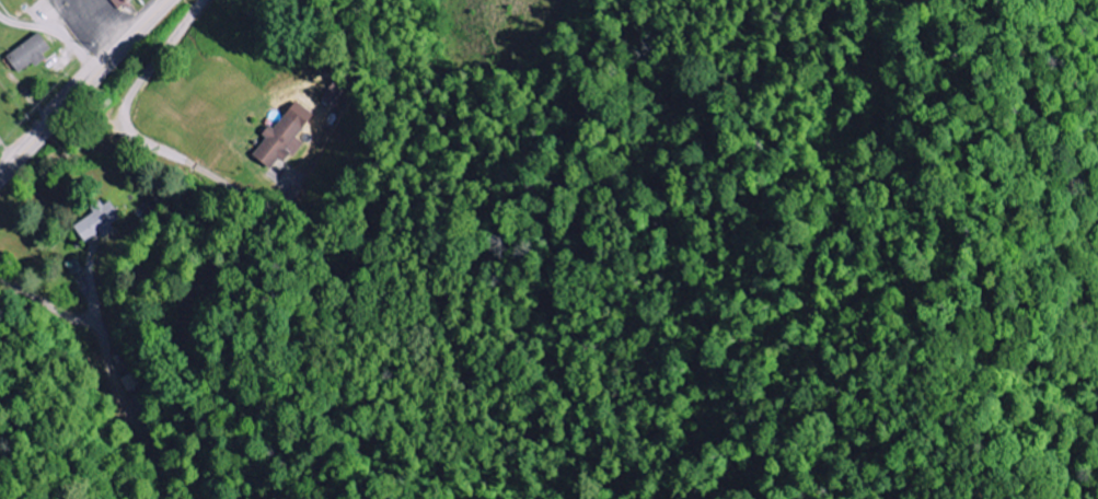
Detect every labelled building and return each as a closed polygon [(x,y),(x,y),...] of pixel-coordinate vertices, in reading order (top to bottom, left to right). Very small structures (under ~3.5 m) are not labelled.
[(116,10),(132,0),(109,0),(116,10)] [(6,54),(17,74),(44,59),(41,54),(50,49),(41,34),(6,54)] [(271,169),(279,159),(286,164),(303,143),(296,137),(315,115),(297,100),(266,137),(267,138),(253,154),(271,169)] [(83,240),(119,222),(108,200),(92,209),(95,214),(75,224),(83,240)]
